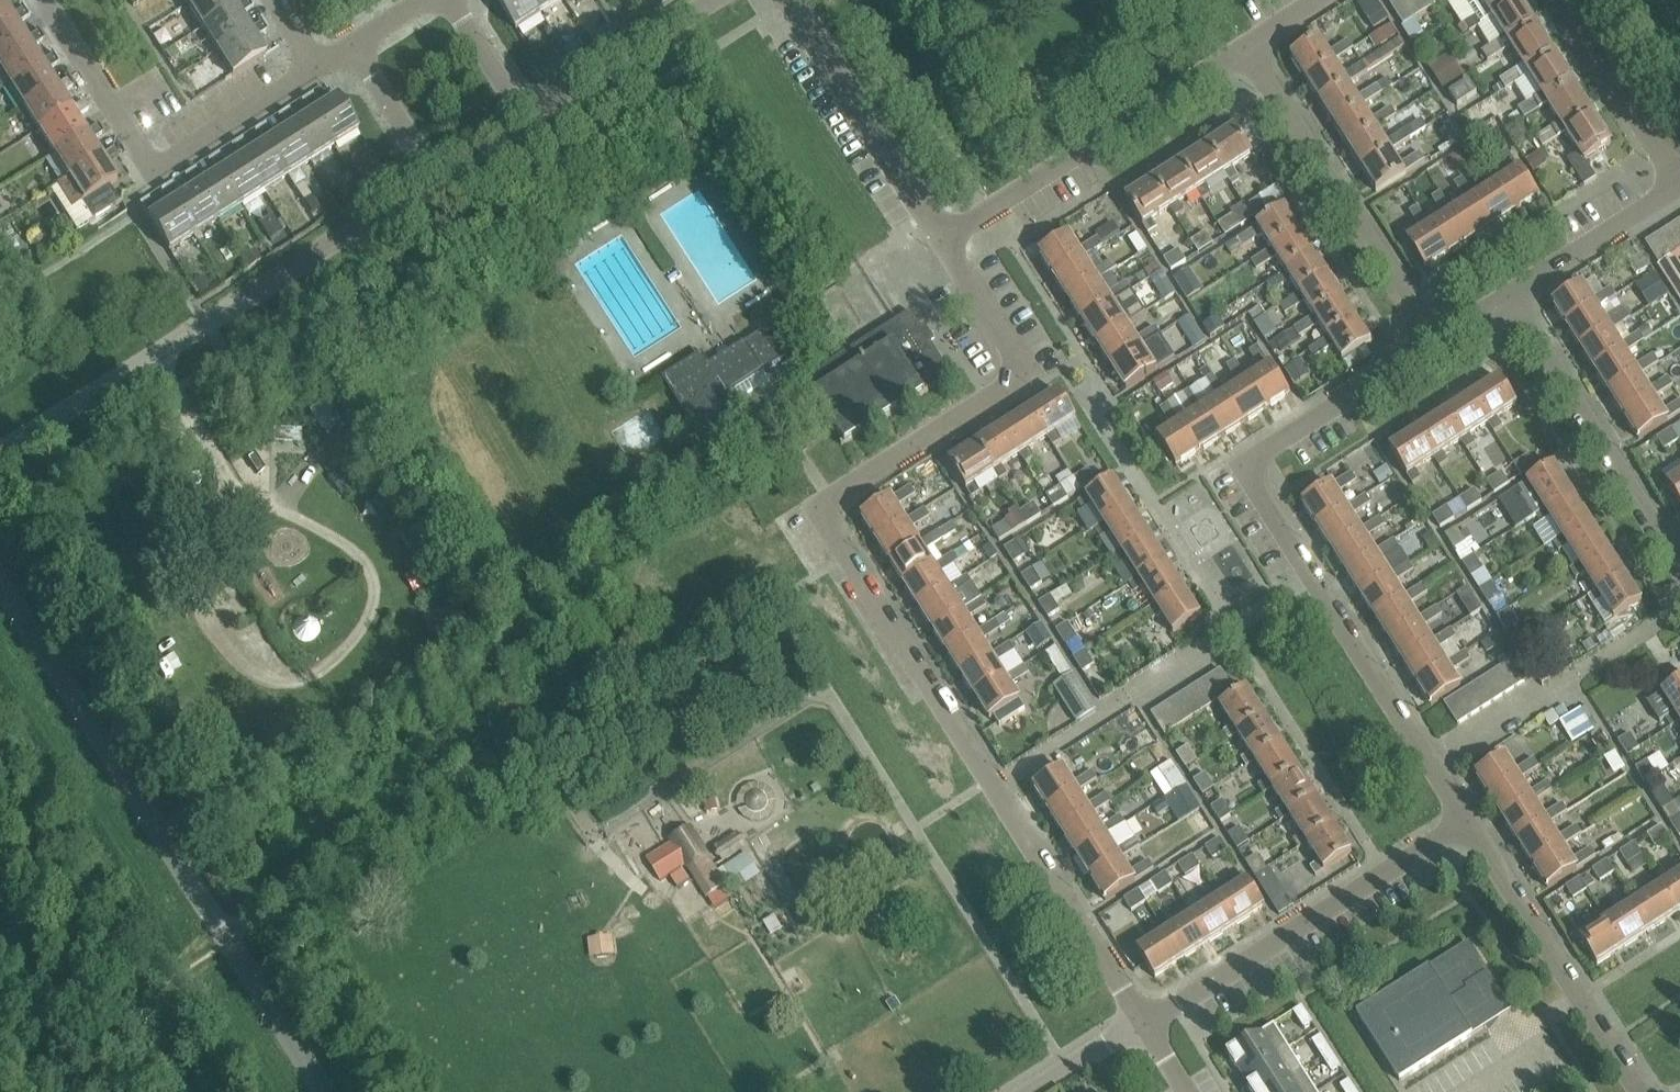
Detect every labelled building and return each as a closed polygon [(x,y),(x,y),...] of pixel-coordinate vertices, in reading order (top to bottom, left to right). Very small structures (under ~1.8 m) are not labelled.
[(11,16),(1,1),(2,0),(0,0),(0,23),(11,16)] [(186,6),(201,29),(234,8),(234,7),(229,0),(195,0),(186,6)] [(201,29),(216,52),(249,31),(239,15),(252,7),(247,0),(246,0),(234,7),(234,8),(201,29)] [(516,30),(541,15),(531,0),(497,0),(516,30)] [(541,15),(564,0),(531,0),(541,15)] [(614,5),(621,16),(634,7),(630,0),(622,0),(614,5)] [(1403,0),(1394,0),(1389,3),(1403,25),(1414,18),(1403,0)] [(1414,18),(1425,11),(1418,0),(1403,0),(1414,18)] [(1425,11),(1437,3),(1435,0),(1418,0),(1425,11)] [(1474,15),(1463,22),(1469,32),(1492,17),(1518,0),(1464,0),(1474,15)] [(1511,46),(1510,46),(1537,29),(1542,26),(1536,17),(1531,20),(1519,1),(1518,0),(1492,17),(1504,36),(1481,51),(1487,61),(1511,46)] [(1379,4),(1364,14),(1373,29),(1388,19),(1379,4)] [(26,39),(16,24),(29,16),(24,8),(11,16),(0,23),(0,56),(26,40),(26,39)] [(164,12),(150,21),(158,34),(172,25),(164,12)] [(1403,26),(1402,26),(1412,42),(1423,34),(1413,19),(1403,26)] [(249,31),(216,52),(231,76),(265,54),(255,38),(267,30),(262,22),(249,31)] [(612,23),(600,31),(606,40),(617,32),(612,23)] [(1391,24),(1369,38),(1375,48),(1397,34),(1391,24)] [(1510,46),(1511,46),(1529,74),(1555,57),(1555,58),(1560,55),(1554,46),(1550,49),(1537,29),(1510,46)] [(40,63),(31,47),(43,39),(38,31),(26,39),(26,40),(0,56),(0,73),(7,84),(41,63),(40,63)] [(585,33),(575,39),(584,53),(594,47),(588,38),(585,33)] [(1399,37),(1361,62),(1362,62),(1367,71),(1405,47),(1399,37)] [(1333,61),(1352,49),(1353,48),(1347,40),(1328,52),(1319,38),(1290,57),(1304,79),(1333,61)] [(187,84),(215,67),(203,47),(175,64),(187,84)] [(1450,51),(1428,65),(1443,89),(1465,75),(1450,51)] [(41,63),(7,84),(22,108),(55,86),(45,71),(58,62),(53,55),(40,63),(41,63)] [(1524,118),(1547,103),(1573,86),(1574,86),(1578,83),(1573,75),(1568,78),(1555,58),(1555,57),(1529,74),(1541,93),(1517,108),(1524,118)] [(1318,102),(1348,83),(1367,71),(1362,62),(1342,75),(1333,61),(1304,79),(1318,102)] [(1506,89),(1522,79),(1516,69),(1500,79),(1502,83),(1506,89)] [(1387,77),(1376,85),(1381,93),(1393,85),(1387,77)] [(70,110),(70,109),(60,94),(73,86),(68,78),(55,86),(22,108),(37,131),(70,110)] [(1456,106),(1476,94),(1468,81),(1449,93),(1456,106)] [(1333,124),(1362,105),(1381,93),(1376,85),(1357,97),(1348,83),(1318,102),(1333,124)] [(1496,96),(1506,89),(1502,83),(1492,89),(1496,96)] [(1536,137),(1542,146),(1542,147),(1566,132),(1565,131),(1592,114),(1592,115),(1597,112),(1591,103),(1586,106),(1574,86),(1573,86),(1547,103),(1559,122),(1536,137)] [(312,113),(333,146),(357,131),(335,97),(319,107),(312,95),(304,100),(312,113)] [(85,133),(75,117),(88,109),(83,101),(70,109),(70,110),(37,131),(52,154),(85,133)] [(1362,105),(1333,124),(1347,146),(1376,128),(1395,115),(1390,107),(1371,119),(1362,105)] [(288,128),(310,161),(333,146),(312,113),(296,123),(288,110),(280,115),(288,128)] [(1565,131),(1566,132),(1579,152),(1567,159),(1584,186),(1596,178),(1585,161),(1611,144),(1592,115),(1592,114),(1565,131)] [(1376,128),(1347,146),(1361,169),(1390,150),(1425,128),(1420,120),(1385,142),(1376,128)] [(1464,138),(1452,120),(1443,126),(1454,144),(1464,138)] [(1224,172),(1223,173),(1229,182),(1238,176),(1232,167),(1251,155),(1251,156),(1262,149),(1244,121),(1207,145),(1224,172)] [(67,178),(100,156),(90,141),(103,132),(98,125),(85,133),(52,154),(67,178)] [(265,142),(286,176),(310,161),(288,128),(273,138),(265,125),(257,130),(265,143),(265,142)] [(242,157),(263,191),(286,176),(265,142),(265,143),(250,152),(241,140),(233,145),(242,157)] [(1197,190),(1196,190),(1202,199),(1211,194),(1205,184),(1223,173),(1224,172),(1207,145),(1179,163),(1197,190)] [(100,156),(67,178),(58,183),(73,208),(82,202),(89,213),(114,198),(107,186),(116,181),(105,164),(118,156),(113,148),(100,156)] [(1390,150),(1361,169),(1376,191),(1405,173),(1405,172),(1424,160),(1419,152),(1399,164),(1390,150)] [(1460,150),(1449,157),(1456,168),(1467,161),(1460,150)] [(1496,184),(1515,213),(1538,198),(1519,169),(1506,150),(1498,155),(1511,175),(1496,184)] [(1539,151),(1525,160),(1533,172),(1547,163),(1539,151)] [(226,167),(218,154),(210,159),(218,172),(240,206),(263,191),(242,157),(226,167)] [(1178,202),(1196,190),(1197,190),(1179,163),(1152,180),(1169,207),(1175,217),(1184,211),(1178,202)] [(1474,198),(1493,227),(1515,213),(1496,184),(1484,164),(1476,169),(1488,189),(1474,198)] [(195,187),(216,220),(240,206),(218,172),(203,182),(194,169),(187,174),(195,187)] [(347,172),(337,178),(344,187),(353,181),(347,172)] [(1443,198),(1471,241),(1493,227),(1474,198),(1462,178),(1454,184),(1457,189),(1443,198)] [(1125,198),(1148,234),(1157,228),(1151,219),(1169,207),(1152,180),(1125,198)] [(224,233),(216,220),(195,187),(179,197),(171,184),(163,189),(171,202),(172,202),(193,235),(201,248),(224,233)] [(1430,226),(1448,255),(1471,241),(1443,198),(1440,193),(1431,198),(1444,217),(1430,226)] [(311,195),(303,200),(312,213),(319,208),(311,195)] [(1245,206),(1252,218),(1267,208),(1259,197),(1245,206)] [(146,216),(168,251),(193,235),(172,202),(171,202),(156,212),(148,199),(140,204),(147,216),(146,216)] [(1218,224),(1225,235),(1252,218),(1245,206),(1218,224)] [(1426,270),(1448,255),(1430,226),(1417,207),(1409,212),(1421,231),(1399,245),(1407,257),(1414,252),(1426,270)] [(1270,249),(1300,230),(1285,208),(1256,226),(1256,227),(1237,239),(1242,247),(1261,235),(1270,249)] [(276,220),(262,229),(268,240),(283,231),(276,220)] [(1112,221),(1094,233),(1096,237),(1102,245),(1120,233),(1112,221)] [(1679,221),(1667,228),(1679,248),(1679,223),(1679,221)] [(1679,250),(1679,248),(1667,228),(1656,235),(1669,257),(1675,253),(1679,250)] [(1276,257),(1285,271),(1314,253),(1300,230),(1270,249),(1251,262),(1256,270),(1276,257)] [(1190,241),(1198,253),(1212,244),(1205,232),(1190,241)] [(1136,233),(1128,238),(1138,254),(1147,249),(1136,233)] [(1039,254),(1053,277),(1082,258),(1102,245),(1096,237),(1077,250),(1068,235),(1039,254)] [(1658,264),(1669,257),(1656,235),(1645,242),(1658,264)] [(1237,239),(1225,247),(1230,255),(1242,247),(1237,239)] [(1632,240),(1618,249),(1625,259),(1635,275),(1650,265),(1633,239),(1632,240)] [(254,248),(240,257),(247,268),(261,259),(254,248)] [(1163,258),(1171,270),(1185,261),(1178,249),(1163,258)] [(1314,253),(1285,271),(1285,272),(1265,284),(1271,292),(1290,280),(1299,294),(1328,275),(1314,253)] [(1669,257),(1658,264),(1656,265),(1679,300),(1679,299),(1679,261),(1675,253),(1669,257)] [(1068,299),(1097,280),(1118,266),(1113,258),(1091,272),(1082,258),(1053,277),(1068,299)] [(1190,268),(1173,278),(1186,298),(1203,288),(1190,268)] [(1654,273),(1635,285),(1649,307),(1668,295),(1654,273)] [(1328,275),(1299,294),(1280,306),(1285,314),(1304,302),(1313,316),(1342,297),(1328,275)] [(204,276),(191,285),(197,295),(211,286),(204,276)] [(1106,294),(1097,280),(1068,299),(1082,321),(1131,290),(1135,287),(1130,279),(1106,294)] [(1166,279),(1155,286),(1164,300),(1175,293),(1166,279)] [(1567,327),(1596,308),(1615,296),(1610,288),(1591,300),(1582,285),(1552,304),(1567,327)] [(1097,344),(1126,325),(1145,312),(1131,290),(1082,321),(1097,344)] [(1342,297),(1313,316),(1294,328),(1299,337),(1318,324),(1327,338),(1357,320),(1342,297)] [(1581,349),(1610,331),(1610,330),(1630,318),(1624,310),(1605,322),(1596,308),(1567,327),(1581,349)] [(849,350),(803,380),(817,402),(844,444),(951,375),(910,312),(849,350)] [(1189,315),(1177,323),(1186,336),(1198,329),(1189,315)] [(1357,320),(1327,338),(1308,351),(1313,359),(1333,347),(1342,361),(1371,342),(1357,320)] [(1111,366),(1140,347),(1159,335),(1154,326),(1135,339),(1126,325),(1097,344),(1111,366)] [(1646,325),(1637,330),(1638,332),(1644,340),(1653,335),(1646,325)] [(1294,328),(1274,341),(1281,352),(1301,339),(1299,337),(1294,328)] [(744,343),(763,372),(787,357),(774,337),(771,339),(765,331),(765,330),(744,343)] [(1595,371),(1624,353),(1644,340),(1638,332),(1619,344),(1610,331),(1581,349),(1595,371)] [(1140,347),(1111,366),(1126,389),(1155,370),(1154,369),(1174,357),(1159,335),(1140,347)] [(763,372),(744,343),(707,367),(726,396),(763,372)] [(1247,380),(1266,410),(1289,395),(1270,366),(1257,347),(1249,352),(1261,371),(1247,380)] [(1609,394),(1639,375),(1658,363),(1653,354),(1633,367),(1624,353),(1595,371),(1609,394)] [(700,431),(734,409),(726,396),(707,367),(701,357),(666,379),(700,431)] [(1300,359),(1284,369),(1295,385),(1310,375),(1300,359)] [(1239,386),(1225,395),(1243,424),(1266,410),(1247,380),(1235,361),(1227,366),(1239,386)] [(1166,372),(1152,382),(1159,393),(1174,383),(1167,373),(1166,372)] [(1203,409),(1221,438),(1243,424),(1225,395),(1212,375),(1204,380),(1217,400),(1203,409)] [(1648,389),(1639,375),(1609,394),(1623,416),(1653,398),(1672,385),(1667,377),(1648,389)] [(1488,422),(1487,423),(1493,432),(1502,426),(1496,417),(1515,405),(1515,406),(1516,406),(1499,378),(1471,395),(1488,422)] [(327,384),(314,393),(340,432),(353,423),(327,384)] [(1180,423),(1199,452),(1221,438),(1203,409),(1190,389),(1182,394),(1194,414),(1180,423)] [(1047,436),(1053,446),(1061,440),(1055,431),(1074,419),(1074,420),(1076,419),(1058,391),(1030,409),(1047,436)] [(1461,440),(1460,440),(1466,449),(1475,444),(1469,434),(1487,423),(1488,422),(1471,395),(1444,413),(1461,440)] [(1638,439),(1667,420),(1679,412),(1679,400),(1662,412),(1653,398),(1623,416),(1638,439)] [(633,400),(599,425),(618,452),(653,428),(633,400)] [(1199,452),(1180,423),(1168,403),(1160,409),(1172,428),(1157,437),(1176,467),(1199,452)] [(1020,453),(1019,454),(1025,463),(1034,457),(1028,448),(1047,436),(1030,409),(1003,426),(1020,453)] [(1442,452),(1460,440),(1461,440),(1444,413),(1416,430),(1434,457),(1433,457),(1439,467),(1448,461),(1442,452)] [(993,471),(992,471),(998,480),(1007,475),(1001,465),(1019,454),(1020,453),(1003,426),(976,444),(993,471)] [(276,428),(276,442),(302,443),(302,429),(276,428)] [(1678,440),(1671,428),(1656,438),(1664,449),(1678,440)] [(1434,457),(1416,430),(1389,448),(1412,484),(1421,478),(1415,469),(1433,457),(1434,457)] [(1554,441),(1543,447),(1550,457),(1560,451),(1554,441)] [(976,444),(948,461),(971,498),(980,492),(974,483),(992,471),(993,471),(976,444)] [(231,458),(244,471),(255,461),(242,447),(231,458)] [(1513,464),(1521,476),(1535,466),(1528,455),(1513,464)] [(1386,464),(1372,473),(1379,484),(1393,475),(1386,464)] [(344,465),(328,477),(342,495),(358,483),(344,465)] [(1545,510),(1572,492),(1554,465),(1518,488),(1523,496),(1521,497),(1534,517),(1535,515),(1545,509),(1545,510)] [(1088,469),(1073,478),(1080,489),(1095,480),(1088,469)] [(1486,481),(1494,493),(1508,484),(1501,472),(1486,481)] [(1316,526),(1345,507),(1337,493),(1356,481),(1351,473),(1331,485),(1302,503),(1316,526)] [(1668,484),(1667,483),(1666,483),(1679,505),(1679,476),(1668,484)] [(1073,478),(1060,486),(1067,498),(1080,489),(1073,478)] [(1104,524),(1131,507),(1113,479),(1077,502),(1083,511),(1092,505),(1103,523),(1104,524)] [(875,540),(904,521),(896,507),(915,495),(910,486),(890,499),(890,498),(861,517),(875,540)] [(1046,495),(1053,507),(1067,498),(1060,486),(1046,495)] [(383,488),(366,498),(378,518),(396,507),(383,488)] [(1459,498),(1467,510),(1481,501),(1474,489),(1459,498)] [(1330,548),(1360,530),(1351,516),(1376,500),(1371,492),(1365,496),(1365,495),(1345,507),(1316,526),(1330,548)] [(1545,510),(1545,509),(1535,515),(1541,524),(1550,518),(1562,536),(1562,537),(1589,519),(1572,492),(1545,510)] [(1018,512),(1026,524),(1041,515),(1033,503),(1018,512)] [(1447,506),(1432,516),(1439,527),(1454,518),(1447,506)] [(1104,524),(1103,523),(1094,529),(1100,538),(1109,532),(1121,550),(1121,551),(1148,534),(1131,507),(1104,524)] [(1009,516),(1004,520),(1005,521),(1013,533),(1026,524),(1018,512),(1016,508),(1007,513),(1009,516)] [(919,543),(910,529),(929,517),(924,509),(904,521),(875,540),(889,562),(919,543)] [(1345,571),(1374,552),(1365,538),(1384,526),(1379,517),(1360,530),(1330,548),(1345,571)] [(1568,545),(1579,563),(1580,564),(1607,547),(1589,519),(1562,537),(1562,536),(1553,542),(1558,551),(1568,545)] [(991,530),(999,541),(1013,533),(1005,521),(991,530)] [(919,544),(919,543),(889,562),(904,584),(933,566),(924,552),(958,530),(953,522),(919,544)] [(1444,535),(1461,562),(1473,554),(1456,527),(1444,535)] [(1430,531),(1422,536),(1429,549),(1438,544),(1430,531)] [(1121,551),(1121,550),(1111,556),(1117,565),(1126,559),(1138,578),(1165,561),(1148,534),(1121,551)] [(1219,582),(1239,572),(1219,534),(1199,544),(1219,582)] [(1359,593),(1388,574),(1379,560),(1399,548),(1393,540),(1374,552),(1345,571),(1359,593)] [(1013,565),(1025,557),(1015,542),(1003,549),(1013,565)] [(969,543),(952,554),(958,562),(974,550),(969,543)] [(990,544),(982,549),(990,560),(997,555),(990,544)] [(1580,564),(1579,563),(1570,569),(1576,578),(1585,572),(1597,590),(1597,591),(1624,574),(1607,547),(1580,564)] [(952,554),(933,566),(904,584),(918,607),(947,588),(938,574),(958,562),(952,554)] [(1461,562),(1479,589),(1490,582),(1473,554),(1461,562)] [(1138,578),(1129,583),(1134,592),(1144,587),(1155,605),(1156,605),(1183,588),(1165,561),(1138,578)] [(1408,562),(1388,574),(1359,593),(1373,615),(1402,597),(1393,583),(1413,570),(1408,562)] [(1041,563),(1032,569),(1041,583),(1050,577),(1041,563)] [(1041,583),(1032,569),(1020,576),(1030,590),(1041,583)] [(1642,602),(1624,574),(1597,591),(1597,590),(1587,596),(1593,605),(1602,599),(1614,618),(1613,618),(1614,619),(1604,625),(1615,642),(1628,634),(1618,617),(1642,602)] [(932,629),(961,610),(981,598),(967,576),(947,588),(918,607),(932,629)] [(1490,582),(1479,589),(1488,604),(1500,596),(1490,582)] [(1402,597),(1373,615),(1387,638),(1416,619),(1408,605),(1427,593),(1422,585),(1402,597)] [(1200,616),(1183,588),(1156,605),(1155,605),(1146,611),(1152,620),(1146,623),(1158,643),(1200,616)] [(1049,596),(1038,603),(1047,618),(1059,610),(1049,596)] [(946,651),(976,633),(967,619),(986,606),(981,598),(961,610),(932,629),(946,651)] [(1387,638),(1401,660),(1431,641),(1422,627),(1443,614),(1438,606),(1416,619),(1387,638)] [(1508,609),(1496,616),(1505,631),(1517,623),(1508,609)] [(960,674),(990,655),(981,641),(1009,623),(1004,615),(976,633),(946,651),(960,674)] [(1041,623),(1025,633),(1036,650),(1052,641),(1041,623)] [(1067,623),(1055,630),(1064,645),(1076,637),(1067,623)] [(1431,641),(1401,660),(1416,682),(1445,664),(1436,650),(1457,636),(1452,628),(1431,642),(1431,641)] [(1525,636),(1513,643),(1523,658),(1534,650),(1525,636)] [(1009,643),(990,655),(960,674),(975,696),(1004,677),(995,663),(1014,651),(1009,643)] [(1080,644),(1069,652),(1082,672),(1093,665),(1080,644)] [(1054,646),(1045,652),(1063,680),(1072,674),(1054,646)] [(1430,705),(1459,687),(1450,672),(1470,660),(1464,652),(1445,664),(1416,682),(1430,705)] [(1526,680),(1512,659),(1501,666),(1515,687),(1526,680)] [(1558,661),(1546,668),(1551,676),(1563,669),(1558,661)] [(1023,665),(1004,677),(975,696),(989,719),(993,716),(999,726),(1024,709),(1009,686),(1029,673),(1023,665)] [(1501,666),(1490,673),(1504,695),(1515,687),(1501,666)] [(1490,673),(1478,681),(1492,702),(1504,695),(1490,673)] [(1053,686),(1077,723),(1095,711),(1072,674),(1063,680),(1061,681),(1053,686)] [(1223,698),(1209,676),(1197,684),(1211,705),(1223,698)] [(1478,681),(1467,688),(1481,709),(1492,702),(1478,681)] [(1679,720),(1679,681),(1661,693),(1661,695),(1662,694),(1674,712),(1665,718),(1670,727),(1679,721),(1679,720)] [(1211,705),(1197,684),(1186,691),(1200,712),(1211,705)] [(1467,688),(1455,695),(1469,717),(1481,709),(1467,688)] [(1237,734),(1264,716),(1247,689),(1219,707),(1219,708),(1220,707),(1232,725),(1223,731),(1228,740),(1238,734),(1237,734)] [(1200,712),(1186,691),(1174,698),(1188,720),(1200,712)] [(1455,695),(1443,703),(1457,725),(1469,717),(1455,695)] [(1188,720),(1174,698),(1163,705),(1176,727),(1188,720)] [(1555,709),(1543,716),(1549,727),(1558,722),(1569,715),(1562,704),(1555,709)] [(1176,727),(1163,705),(1150,713),(1164,735),(1176,727)] [(1569,715),(1558,722),(1572,743),(1592,731),(1594,730),(1580,708),(1569,715)] [(1246,767),(1255,761),(1282,744),(1264,716),(1237,734),(1238,734),(1249,753),(1240,758),(1246,767)] [(1629,733),(1617,741),(1627,755),(1638,748),(1629,733)] [(1603,734),(1592,741),(1599,754),(1611,747),(1603,734)] [(1133,735),(1121,743),(1129,755),(1141,747),(1133,735)] [(1272,788),(1299,771),(1282,744),(1255,761),(1267,780),(1257,786),(1263,794),(1272,789),(1272,788)] [(1185,768),(1197,760),(1187,746),(1176,753),(1185,768)] [(1489,798),(1518,779),(1538,767),(1533,759),(1513,771),(1504,757),(1475,775),(1489,798)] [(1171,760),(1158,769),(1173,793),(1186,785),(1171,760)] [(1635,768),(1644,782),(1656,775),(1646,760),(1635,768)] [(1048,811),(1077,792),(1096,780),(1091,771),(1072,784),(1062,769),(1033,788),(1048,811)] [(1289,815),(1316,798),(1299,771),(1272,788),(1272,789),(1284,807),(1275,813),(1280,822),(1289,816),(1289,815)] [(1205,773),(1193,780),(1202,795),(1214,788),(1205,773)] [(1528,793),(1518,779),(1489,798),(1503,820),(1533,802),(1552,789),(1547,781),(1528,793)] [(738,796),(737,806),(739,810),(745,817),(753,821),(761,821),(769,817),(774,809),(775,801),(773,793),(767,786),(759,783),(750,784),(743,788),(738,796)] [(1165,798),(1163,799),(1169,808),(1178,822),(1201,808),(1186,785),(1173,793),(1165,798)] [(1652,795),(1661,809),(1672,802),(1663,787),(1652,795)] [(1077,792),(1048,811),(1062,833),(1091,814),(1119,796),(1114,788),(1086,806),(1077,792)] [(1297,849),(1307,843),(1306,842),(1333,825),(1316,798),(1289,815),(1289,816),(1301,834),(1292,840),(1297,849)] [(1163,799),(1151,806),(1157,816),(1169,808),(1163,799)] [(1222,800),(1210,808),(1220,822),(1231,815),(1222,800)] [(1533,802),(1503,820),(1518,843),(1547,824),(1566,812),(1561,803),(1542,816),(1533,802)] [(1076,855),(1105,837),(1125,824),(1119,816),(1100,828),(1091,814),(1062,833),(1076,855)] [(1670,823),(1679,836),(1679,816),(1670,823)] [(711,835),(714,840),(724,854),(742,842),(730,823),(711,835)] [(1532,865),(1569,841),(1581,834),(1575,826),(1556,838),(1547,824),(1518,843),(1532,865)] [(1306,842),(1307,843),(1318,861),(1309,867),(1315,876),(1351,853),(1333,825),(1306,842)] [(1654,846),(1668,837),(1661,825),(1646,834),(1654,846)] [(688,868),(707,856),(689,827),(669,838),(672,842),(646,859),(660,881),(686,865),(688,868)] [(1239,827),(1227,835),(1237,849),(1248,842),(1239,827)] [(1114,851),(1105,837),(1076,855),(1090,878),(1119,859),(1139,847),(1134,839),(1114,851)] [(1212,859),(1227,850),(1219,838),(1205,847),(1212,859)] [(1569,841),(1532,865),(1546,888),(1576,869),(1575,868),(1595,856),(1590,848),(1570,860),(1564,851),(1572,846),(1569,841)] [(1641,854),(1634,842),(1619,852),(1627,863),(1641,854)] [(746,852),(725,866),(738,887),(759,873),(746,852)] [(1200,867),(1192,855),(1178,865),(1185,876),(1200,867)] [(1254,876),(1264,870),(1266,869),(1256,855),(1245,862),(1254,876)] [(688,868),(699,886),(707,898),(725,886),(707,856),(688,868)] [(1119,859),(1090,878),(1105,901),(1134,882),(1134,881),(1153,869),(1148,861),(1128,873),(1119,859)] [(1607,860),(1592,869),(1599,881),(1614,872),(1607,860)] [(1678,913),(1679,912),(1679,861),(1674,865),(1679,874),(1661,886),(1678,913)] [(1264,908),(1241,872),(1232,878),(1238,887),(1220,898),(1219,899),(1236,926),(1264,908)] [(1165,873),(1150,882),(1158,894),(1172,884),(1165,873)] [(1589,876),(1582,880),(1587,889),(1594,884),(1589,876)] [(1634,903),(1651,930),(1678,913),(1661,886),(1655,876),(1647,882),(1652,891),(1634,903)] [(1572,898),(1587,889),(1582,880),(1580,877),(1565,887),(1572,898)] [(733,897),(725,886),(707,898),(714,909),(733,897)] [(1219,899),(1220,898),(1214,889),(1205,895),(1211,904),(1192,916),(1209,943),(1236,926),(1219,899)] [(1145,902),(1138,890),(1123,899),(1131,911),(1145,902)] [(1625,909),(1607,920),(1607,921),(1624,948),(1651,930),(1634,903),(1628,894),(1619,899),(1625,909)] [(1294,906),(1287,895),(1272,904),(1279,915),(1294,906)] [(1184,921),(1165,933),(1182,960),(1209,943),(1192,916),(1187,907),(1178,912),(1184,921)] [(1607,921),(1607,920),(1601,911),(1592,917),(1598,926),(1580,938),(1579,937),(1578,938),(1596,966),(1624,948),(1607,921)] [(1165,933),(1159,924),(1151,929),(1156,939),(1138,950),(1138,949),(1136,950),(1154,978),(1182,960),(1165,933)] [(575,948),(599,947),(599,927),(575,927),(575,948)] [(1357,1014),(1399,1081),(1510,1010),(1468,943),(1357,1014)] [(1303,1029),(1312,1023),(1301,1007),(1293,1012),(1303,1029)] [(1243,1076),(1288,1048),(1273,1025),(1227,1054),(1235,1066),(1236,1066),(1243,1076)] [(1312,1042),(1322,1057),(1330,1052),(1320,1036),(1312,1042)] [(1302,1070),(1288,1048),(1243,1076),(1249,1087),(1252,1091),(1267,1091),(1302,1070)] [(1330,1052),(1322,1057),(1332,1073),(1340,1068),(1330,1052)] [(1302,1070),(1267,1091),(1316,1091),(1302,1070)] [(1349,1081),(1340,1086),(1344,1091),(1356,1091),(1349,1081)]
